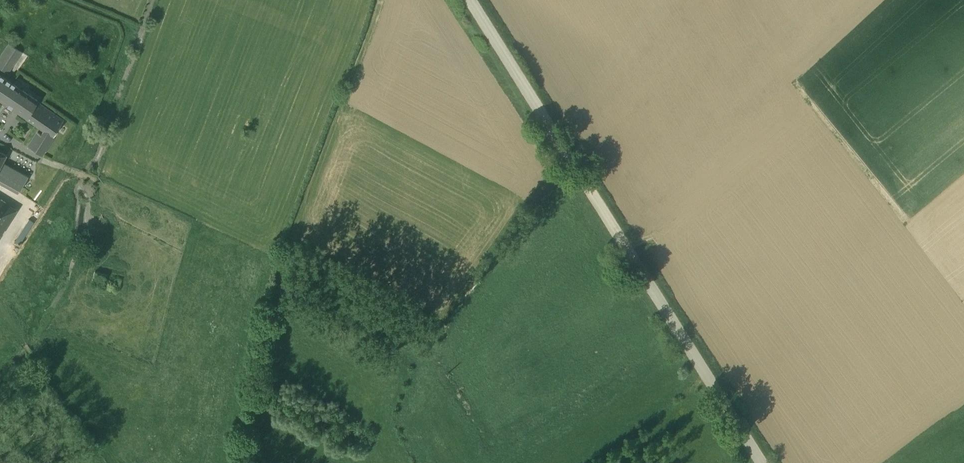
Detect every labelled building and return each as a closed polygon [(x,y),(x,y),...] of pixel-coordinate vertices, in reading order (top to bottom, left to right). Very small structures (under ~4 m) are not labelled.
[(7,73),(21,51),(8,43),(0,55),(0,69),(7,73)] [(42,156),(54,137),(53,136),(63,119),(37,101),(37,100),(0,75),(0,101),(38,127),(27,145),(42,156)] [(18,194),(28,176),(2,162),(5,155),(0,152),(0,184),(18,194)] [(0,235),(17,209),(0,198),(0,234),(0,235)]
